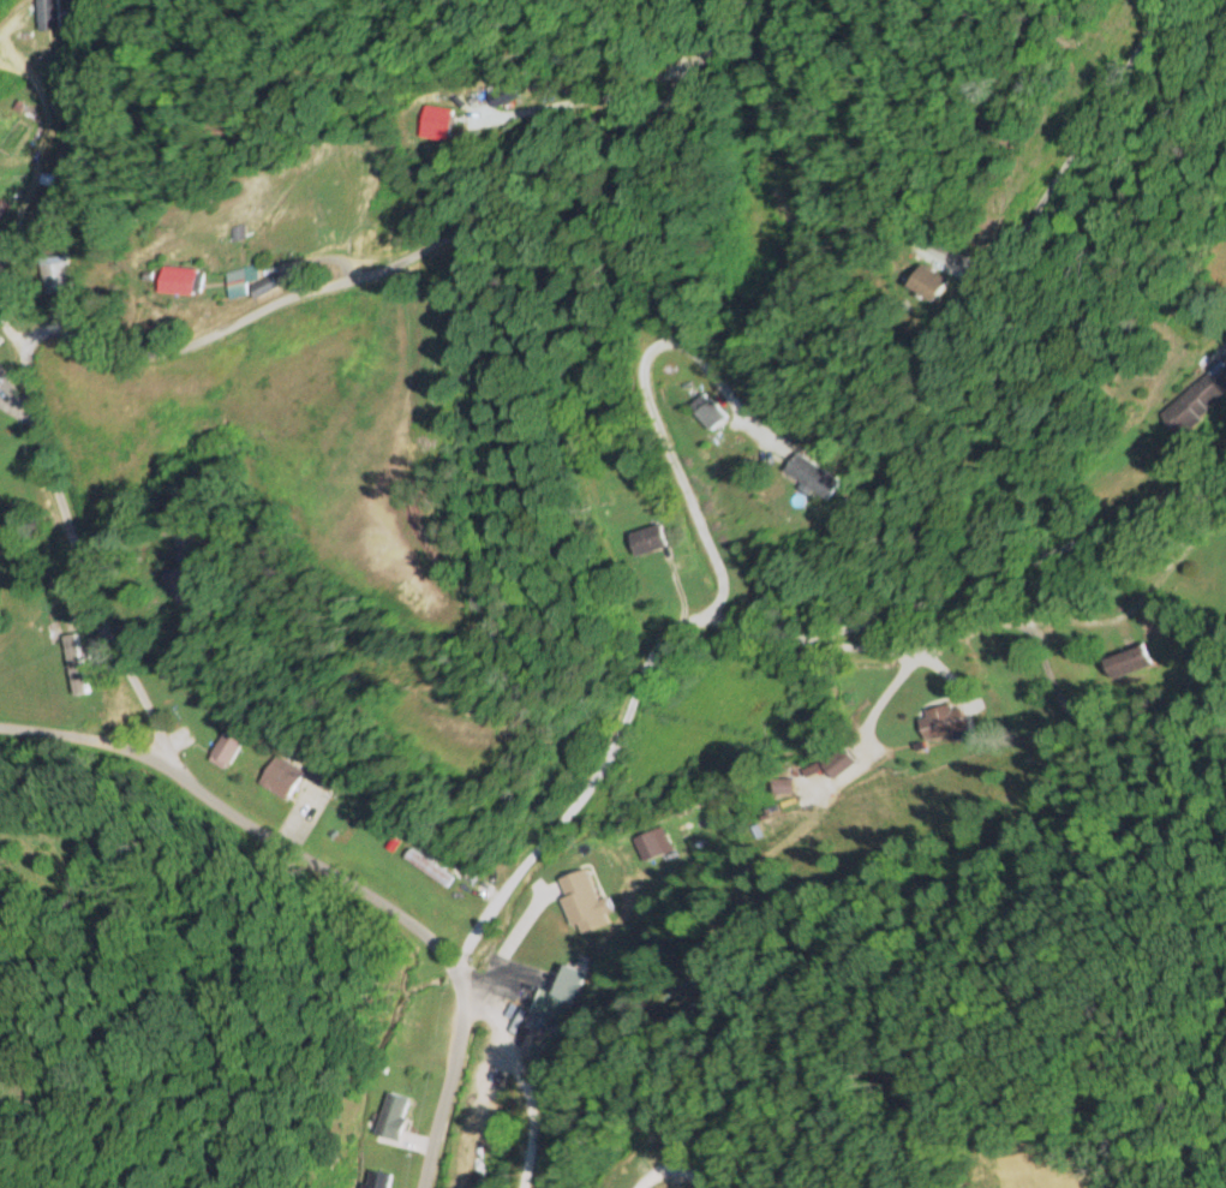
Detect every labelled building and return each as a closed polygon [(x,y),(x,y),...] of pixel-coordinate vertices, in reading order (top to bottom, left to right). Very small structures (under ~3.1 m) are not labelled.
[(37,29),(62,27),(60,0),(34,0),(37,29)] [(496,96),(495,91),(485,94),(488,106),(502,103),(500,95),(496,96)] [(413,137),(442,141),(446,110),(417,106),(413,137)] [(65,255),(38,255),(38,290),(65,290),(65,255)] [(939,280),(914,262),(897,285),(922,303),(939,280)] [(151,292),(187,295),(190,269),(153,265),(151,292)] [(218,270),(223,298),(270,290),(268,278),(252,281),(250,265),(218,270)] [(1156,414),(1178,441),(1200,423),(1195,417),(1225,392),(1208,372),(1156,414)] [(725,413),(702,390),(688,404),(711,427),(725,413)] [(780,471),(822,500),(836,480),(794,450),(780,471)] [(625,532),(632,555),(667,544),(661,522),(625,532)] [(1102,658),(1110,680),(1151,665),(1142,642),(1102,658)] [(916,713),(923,741),(967,731),(960,703),(916,713)] [(207,760),(227,768),(238,740),(217,732),(207,760)] [(830,775),(846,764),(838,752),(822,763),(830,775)] [(283,799),(298,773),(330,792),(340,774),(312,758),(304,771),(272,753),(255,783),(283,799)] [(450,876),(406,849),(401,857),(445,884),(450,876)] [(507,959),(545,971),(558,930),(532,921),(523,947),(512,944),(507,959)] [(537,988),(529,1010),(567,1024),(585,971),(561,963),(550,993),(537,988)] [(408,1097),(385,1091),(374,1135),(397,1140),(408,1097)] [(391,1173),(365,1170),(363,1187),(389,1187),(391,1173)]
